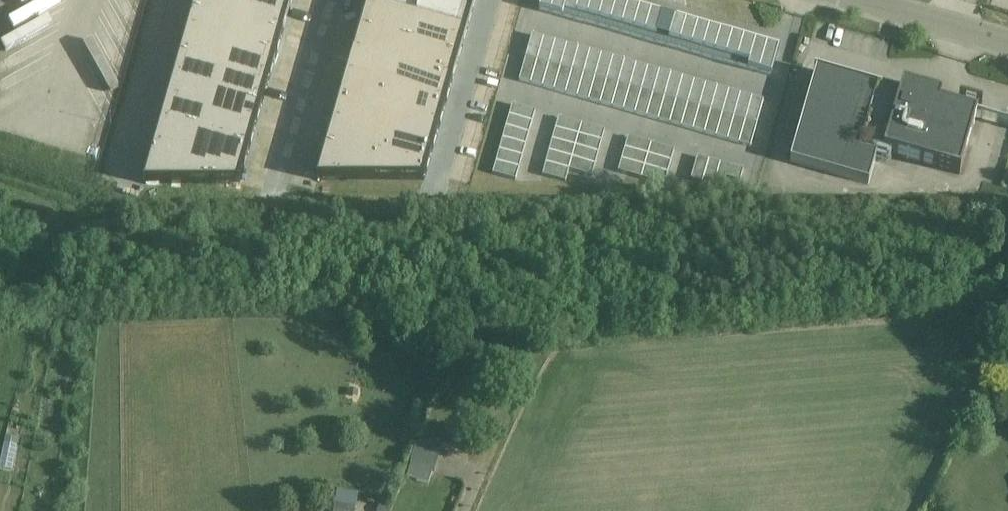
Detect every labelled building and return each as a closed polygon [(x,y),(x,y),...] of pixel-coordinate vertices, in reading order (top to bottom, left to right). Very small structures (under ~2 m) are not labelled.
[(194,7),(232,17),(237,0),(196,0),(194,7)] [(232,17),(283,32),(290,9),(258,0),(237,0),(232,17)] [(290,9),(293,0),(258,0),(290,9)] [(366,6),(422,22),(424,16),(429,0),(367,0),(366,6)] [(424,16),(468,29),(473,12),(447,4),(432,0),(429,0),(424,16)] [(447,4),(473,12),(476,0),(449,0),(447,4)] [(539,10),(551,13),(555,0),(542,0),(539,10)] [(551,13),(562,16),(567,0),(555,0),(551,13)] [(562,16),(574,20),(580,0),(567,0),(562,16)] [(574,20),(586,23),(592,0),(580,0),(574,20)] [(586,23),(597,26),(605,0),(592,0),(586,23)] [(597,26),(609,30),(616,2),(609,0),(605,0),(597,26)] [(616,2),(609,30),(620,33),(628,5),(616,2)] [(628,5),(620,33),(632,36),(640,9),(628,5)] [(366,6),(359,29),(416,45),(419,34),(422,22),(366,6)] [(194,7),(187,30),(225,41),(232,17),(194,7)] [(640,9),(632,36),(643,40),(651,12),(640,9)] [(651,12),(643,40),(655,43),(663,15),(651,12)] [(663,15),(655,43),(666,46),(674,19),(663,15)] [(422,22),(419,34),(463,46),(468,29),(424,16),(422,22)] [(232,17),(225,41),(277,55),(283,34),(283,32),(232,17)] [(674,19),(666,46),(678,49),(686,22),(674,19)] [(686,22),(678,49),(689,53),(697,25),(686,22)] [(697,25),(689,53),(701,56),(709,29),(697,25)] [(359,29),(353,52),(397,65),(409,68),(414,51),(416,45),(359,29)] [(709,29),(701,56),(712,59),(720,32),(709,29)] [(187,30),(181,53),(219,64),(225,41),(187,30)] [(720,32),(712,59),(724,63),(732,35),(720,32)] [(416,45),(414,51),(458,64),(463,46),(419,34),(416,45)] [(532,34),(526,58),(537,61),(544,38),(532,34)] [(732,35),(724,63),(735,66),(743,39),(732,35)] [(544,38),(537,61),(549,64),(555,41),(544,38)] [(743,39),(735,66),(747,69),(755,42),(743,39)] [(225,41),(219,64),(270,78),(277,55),(225,41)] [(555,41),(549,64),(560,67),(567,44),(555,41)] [(755,42),(747,69),(758,73),(766,45),(755,42)] [(567,44),(560,67),(572,71),(578,48),(567,44)] [(767,45),(759,73),(771,76),(779,49),(767,45)] [(578,48),(572,71),(583,74),(590,51),(578,48)] [(414,51),(409,68),(453,81),(458,64),(414,51)] [(590,51),(583,74),(595,77),(602,54),(590,51)] [(352,53),(346,75),(390,88),(397,65),(353,52),(352,53)] [(181,53),(174,76),(212,87),(219,64),(181,53)] [(602,54),(595,77),(606,81),(613,58),(602,54)] [(526,58),(519,81),(531,84),(537,61),(526,58)] [(613,58),(606,81),(618,84),(625,61),(613,58)] [(537,61),(531,84),(542,87),(549,64),(537,61)] [(625,61),(618,84),(629,87),(636,64),(625,61)] [(219,64),(212,87),(263,101),(270,78),(219,64)] [(549,64),(542,87),(554,91),(560,67),(549,64)] [(636,64),(629,87),(641,91),(648,68),(636,64)] [(397,65),(390,88),(446,104),(453,81),(409,68),(397,65)] [(560,67),(554,91),(565,94),(572,71),(560,67)] [(648,68),(641,91),(653,94),(659,71),(648,68)] [(900,94),(814,69),(814,71),(816,71),(790,162),(868,184),(878,151),(960,175),(973,127),(976,116),(940,106),(942,98),(902,86),(900,94)] [(572,71),(565,94),(577,97),(583,74),(572,71)] [(659,71),(653,94),(664,97),(671,74),(659,71)] [(583,74),(577,97),(588,101),(595,77),(583,74)] [(671,74),(664,97),(676,101),(682,78),(671,74)] [(346,75),(339,98),(384,111),(390,88),(346,75)] [(174,76),(168,99),(206,110),(212,87),(174,76)] [(595,77),(588,101),(600,104),(606,81),(595,77)] [(682,78),(676,101),(687,104),(694,81),(682,78)] [(606,81),(600,104),(611,107),(618,84),(606,81)] [(618,84),(611,107),(623,111),(629,87),(618,84)] [(212,87),(206,110),(257,124),(263,101),(212,87)] [(629,87),(623,111),(634,114),(641,91),(629,87)] [(390,88),(384,111),(439,127),(446,104),(390,88)] [(717,88),(710,111),(722,114),(728,91),(717,88)] [(641,91),(634,114),(646,117),(653,94),(641,91)] [(728,91),(722,114),(733,117),(740,94),(728,91)] [(653,94),(646,117),(657,120),(664,97),(653,94)] [(664,97),(657,120),(669,124),(676,101),(664,97)] [(339,98),(333,121),(377,134),(384,111),(339,98)] [(168,99),(161,122),(199,133),(206,110),(168,99)] [(676,101),(669,124),(680,127),(687,104),(676,101)] [(513,104),(509,115),(532,122),(536,110),(513,104)] [(687,104),(680,127),(692,130),(699,107),(687,104)] [(206,110),(199,133),(250,147),(257,124),(206,110)] [(384,111),(377,134),(433,150),(439,127),(384,111)] [(710,111),(704,134),(715,137),(722,114),(710,111)] [(722,114),(715,137),(727,140),(733,117),(722,114)] [(509,115),(506,127),(529,133),(532,122),(509,115)] [(559,117),(555,128),(578,135),(582,124),(559,117)] [(733,117),(727,140),(738,144),(745,121),(733,117)] [(333,121),(326,144),(370,157),(377,134),(333,121)] [(745,121),(738,144),(750,147),(756,124),(745,121)] [(161,122),(154,145),(192,156),(199,133),(161,122)] [(582,124),(578,135),(601,142),(605,130),(582,124)] [(506,127),(503,138),(526,145),(529,133),(506,127)] [(555,128),(552,140),(575,147),(578,135),(555,128)] [(192,156),(184,184),(240,184),(250,147),(199,133),(192,156)] [(370,157),(364,180),(424,180),(426,173),(433,150),(377,134),(370,157)] [(578,135),(575,147),(598,153),(601,142),(578,135)] [(628,137),(625,148),(648,155),(651,143),(628,137)] [(503,138),(499,150),(522,156),(526,145),(503,138)] [(552,140),(549,151),(572,158),(575,147),(552,140)] [(651,143),(648,155),(671,162),(674,150),(651,143)] [(326,144),(316,180),(364,180),(370,157),(326,144)] [(154,145),(143,184),(184,184),(192,156),(154,145)] [(575,147),(572,158),(595,165),(598,153),(575,147)] [(625,148),(621,160),(644,167),(648,155),(625,148)] [(499,150),(496,161),(519,168),(522,156),(499,150)] [(549,151),(545,163),(568,170),(572,158),(549,151)] [(648,155),(644,167),(667,173),(671,162),(648,155)] [(697,157),(690,180),(702,183),(703,179),(709,160),(697,157)] [(572,158),(568,170),(591,176),(595,165),(572,158)] [(621,160),(618,171),(641,178),(644,167),(621,160)] [(709,160),(703,179),(715,183),(717,175),(720,163),(709,160)] [(496,162),(493,174),(516,180),(519,169),(496,162)] [(545,163),(542,175),(565,181),(568,170),(545,163)] [(720,163),(717,175),(740,182),(743,170),(720,163)] [(644,167),(641,178),(664,185),(667,173),(644,167)] [(416,421),(409,419),(404,433),(401,432),(400,441),(405,443),(408,433),(412,435),(416,421)] [(0,464),(0,467),(11,470),(18,440),(6,437),(0,464)] [(442,444),(419,437),(410,464),(433,472),(442,444)]
